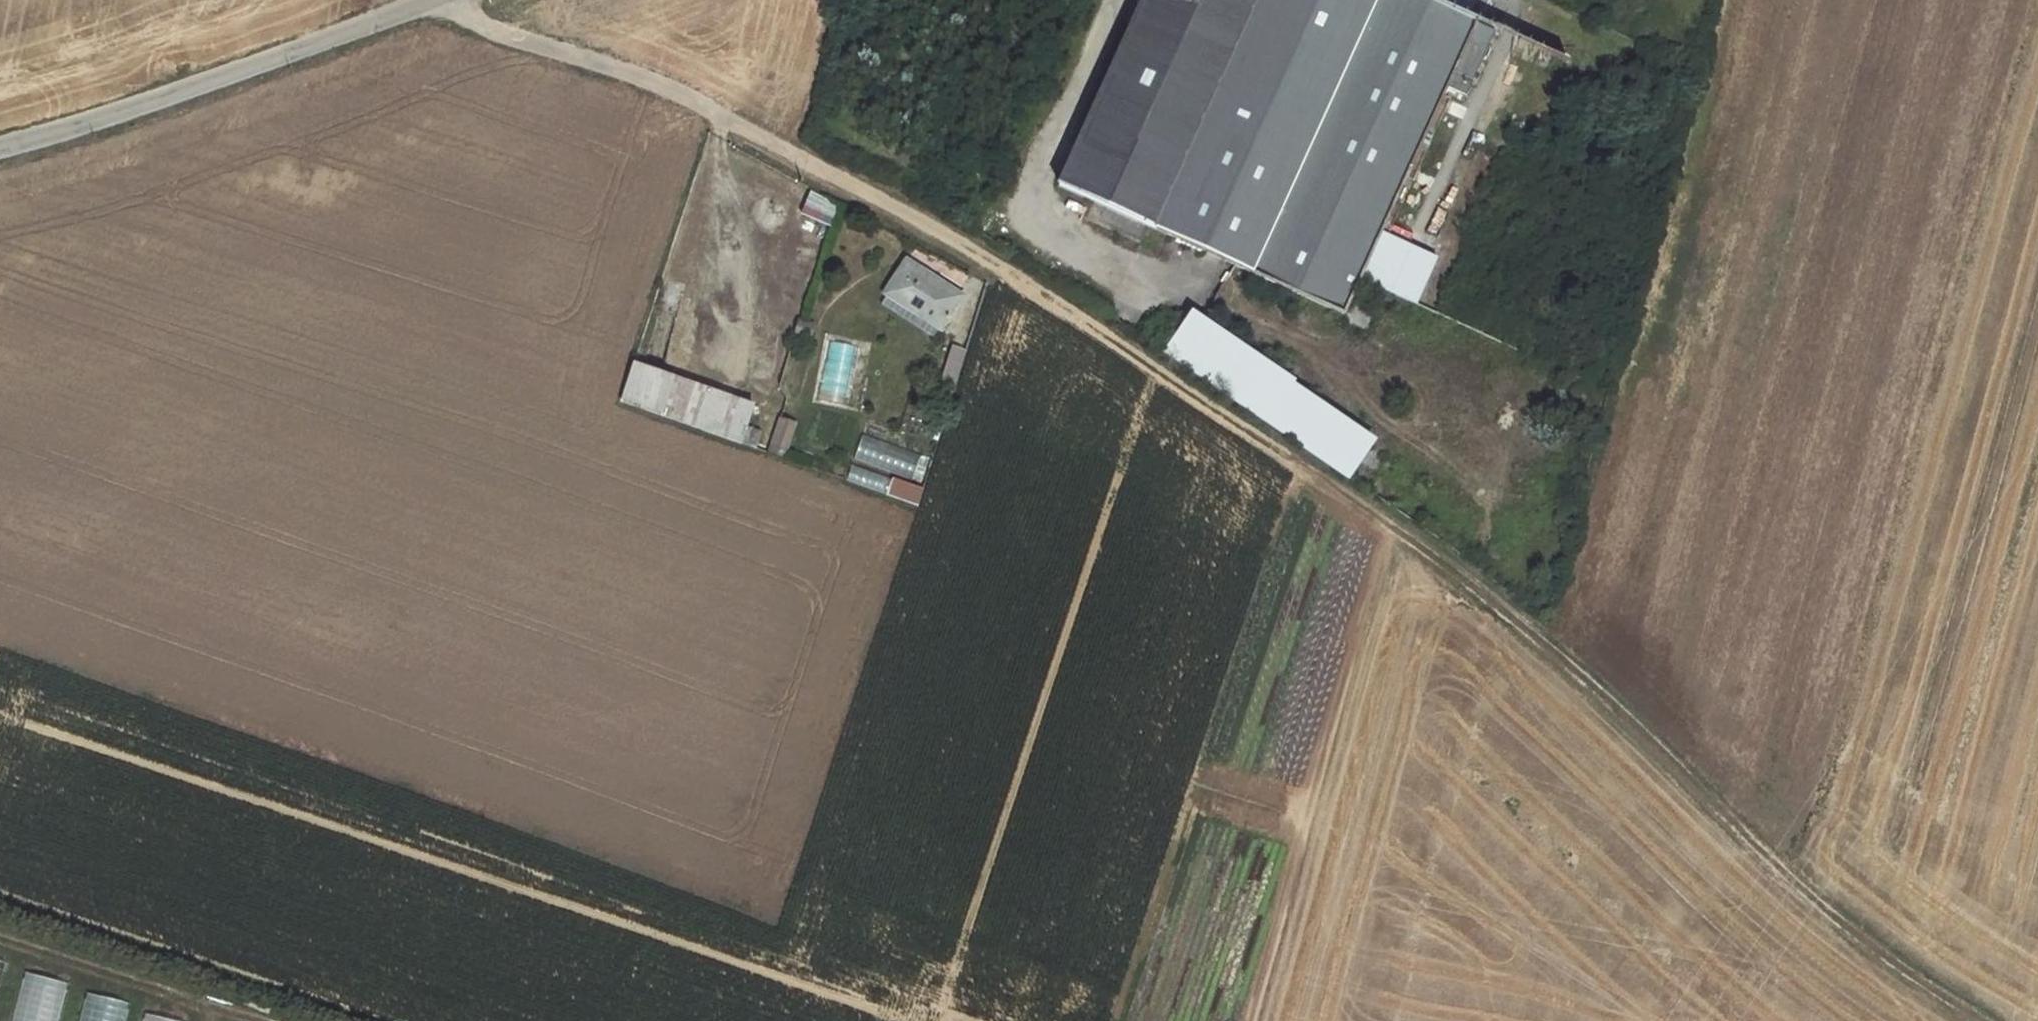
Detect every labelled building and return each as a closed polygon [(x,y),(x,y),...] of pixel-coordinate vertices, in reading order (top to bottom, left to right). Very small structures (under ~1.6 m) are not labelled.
[(1055,183),(1095,201),(1087,219),(1140,244),(1145,235),(1149,225),(1155,228),(1344,314),(1361,277),(1381,232),(1447,87),(1465,95),(1494,31),(1427,0),(1140,0),(1055,183)] [(1150,238),(1155,228),(1149,225),(1145,235),(1150,238)] [(1456,265),(1381,232),(1361,277),(1435,311),(1456,265)] [(900,257),(878,306),(944,337),(967,288),(900,257)] [(1189,316),(1166,352),(1207,381),(1348,477),(1369,446),(1372,442),(1189,316)] [(756,403),(634,361),(621,402),(742,444),(756,403)] [(1437,493),(1369,446),(1348,477),(1415,523),(1437,493)] [(892,477),(887,494),(918,504),(923,488),(892,477)] [(63,982),(21,972),(10,1020),(54,1020),(63,982)] [(121,1003),(85,995),(79,1020),(117,1020),(121,1003)]
